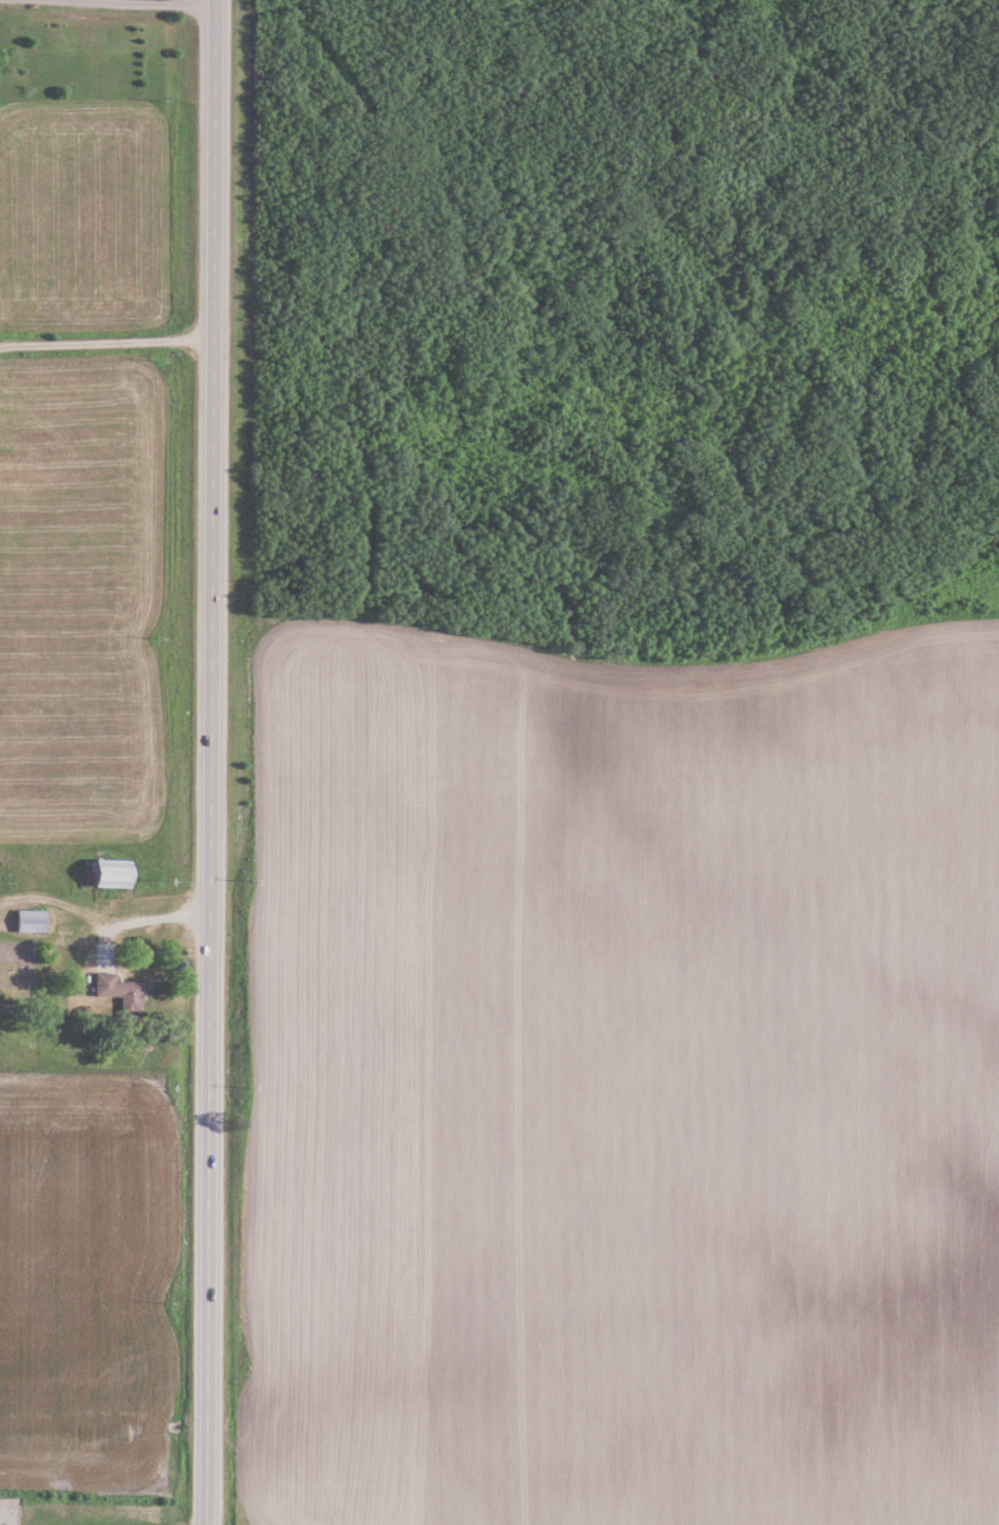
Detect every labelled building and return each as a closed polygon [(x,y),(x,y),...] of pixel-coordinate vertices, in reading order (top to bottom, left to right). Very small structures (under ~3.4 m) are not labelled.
[(130,861),(94,861),(94,889),(130,889),(130,861)] [(19,933),(50,933),(50,909),(19,909),(19,933)] [(96,974),(97,997),(122,997),(123,1015),(143,1014),(143,982),(117,983),(117,974),(96,974)]
